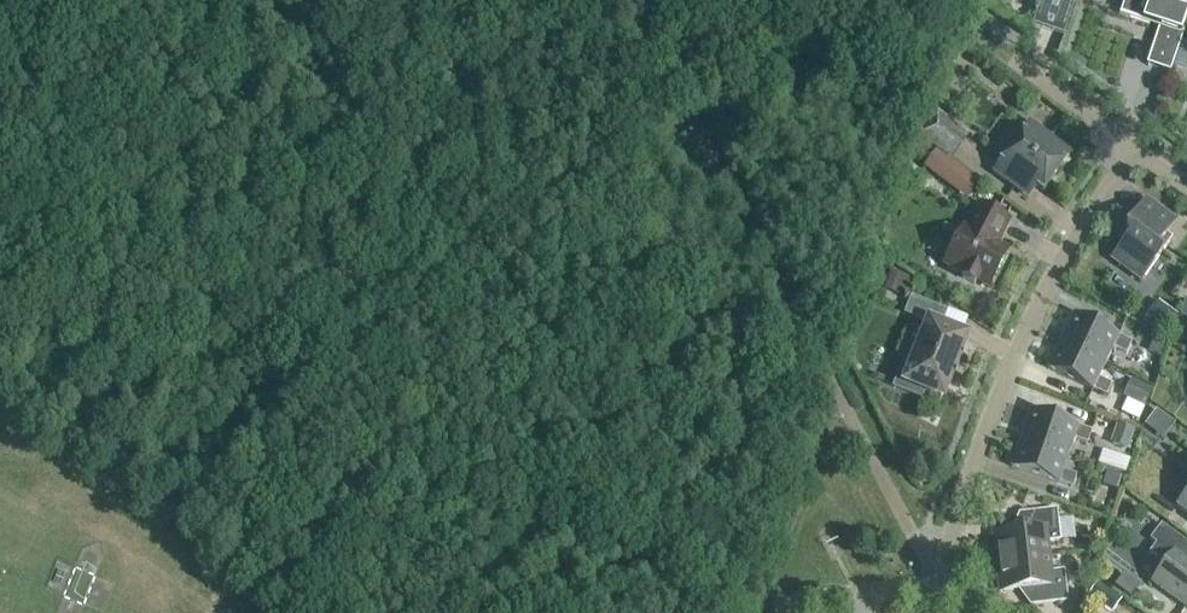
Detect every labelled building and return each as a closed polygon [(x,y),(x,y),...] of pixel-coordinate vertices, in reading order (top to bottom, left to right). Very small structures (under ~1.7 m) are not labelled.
[(1119,15),(1158,29),(1147,62),(1169,69),(1186,16),(1186,0),(1168,0),(1166,7),(1149,2),(1150,0),(1124,0),(1119,15)] [(1175,68),(1186,71),(1186,39),(1182,38),(1175,68)] [(954,63),(962,53),(953,45),(944,55),(954,63)] [(970,136),(936,111),(917,136),(951,161),(970,136)] [(1042,192),(1070,155),(1029,125),(1017,141),(1012,137),(1002,152),(1006,155),(993,174),(1018,192),(1026,180),(1042,192)] [(978,183),(936,152),(923,169),(965,200),(978,183)] [(1145,201),(1125,228),(1131,232),(1111,259),(1142,281),(1172,241),(1166,236),(1176,223),(1145,201)] [(995,247),(1009,221),(978,205),(964,232),(962,230),(957,239),(953,237),(945,253),(949,256),(944,265),(963,275),(961,279),(974,286),(977,282),(989,288),(1007,254),(995,247)] [(885,287),(898,292),(904,279),(890,273),(885,287)] [(942,398),(966,338),(939,327),(945,312),(912,299),(905,314),(928,323),(912,363),(905,360),(894,387),(921,398),(924,391),(942,398)] [(1163,338),(1178,317),(1158,302),(1143,323),(1163,338)] [(1131,343),(1118,337),(1118,336),(1073,315),(1061,342),(1105,363),(1112,349),(1126,355),(1131,343)] [(1159,357),(1165,346),(1154,341),(1149,352),(1159,357)] [(1098,379),(1105,363),(1061,342),(1047,369),(1092,391),(1093,390),(1106,397),(1112,385),(1098,379)] [(1144,408),(1152,391),(1135,383),(1127,400),(1144,408)] [(1096,410),(1099,403),(1089,398),(1085,406),(1096,410)] [(1087,444),(1091,432),(1077,427),(1078,427),(1030,411),(1021,439),(1068,455),(1073,440),(1087,444)] [(1158,439),(1171,423),(1157,411),(1144,427),(1158,439)] [(1133,431),(1117,426),(1111,444),(1127,450),(1133,431)] [(1063,471),(1068,455),(1021,439),(1011,468),(1058,484),(1073,488),(1077,476),(1063,471)] [(1129,460),(1101,451),(1096,466),(1124,475),(1129,460)] [(1120,478),(1106,473),(1102,486),(1116,491),(1120,478)] [(1176,506),(1186,515),(1186,491),(1176,506)] [(1060,541),(1056,510),(1025,514),(1027,531),(992,535),(994,550),(998,550),(1000,564),(1049,558),(1047,543),(1060,541)] [(1186,563),(1186,544),(1161,525),(1150,540),(1156,545),(1149,553),(1166,565),(1153,583),(1186,608),(1186,564),(1186,563)] [(1051,573),(1049,558),(1000,564),(1001,578),(998,578),(999,593),(1034,589),(1036,606),(1067,602),(1064,571),(1051,573)] [(1123,574),(1114,587),(1129,598),(1138,586),(1123,574)]
